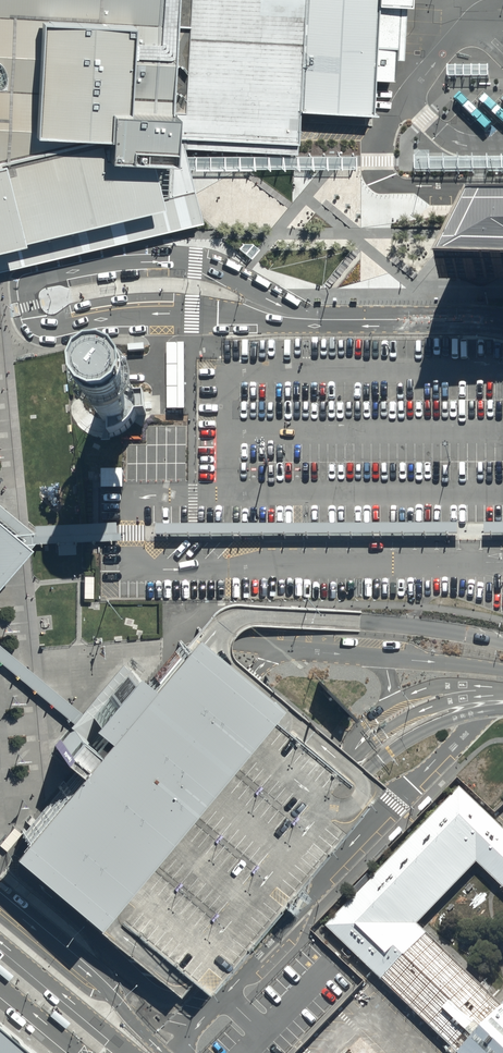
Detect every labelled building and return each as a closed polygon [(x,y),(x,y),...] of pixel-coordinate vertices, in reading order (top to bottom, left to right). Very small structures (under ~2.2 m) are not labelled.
[(45,250),(153,224),(197,214),(186,168),(184,161),(183,155),(179,140),(295,147),(295,140),(294,105),(367,110),(371,82),(391,83),(392,62),(400,62),(400,48),(401,39),(402,28),(402,15),(403,10),(407,10),(407,0),(0,0),(0,260),(45,250)] [(488,78),(487,69),(448,69),(448,78),(488,78)] [(295,153),(183,155),(186,168),(352,166),(352,153),(295,153)] [(415,159),(415,172),(502,171),(502,158),(415,159)] [(477,215),(437,279),(476,279),(502,279),(502,215),(477,215)] [(167,344),(167,412),(182,412),(185,412),(184,344),(167,344)] [(111,390),(102,391),(95,394),(89,399),(85,407),(84,415),(85,423),(89,430),(95,435),(102,439),(110,439),(118,438),(125,433),(130,427),(132,422),(133,419),(133,411),(131,403),(126,396),(119,392),(111,390)] [(123,479),(123,470),(102,470),(101,473),(101,482),(101,485),(101,489),(123,489),(123,479)] [(21,533),(0,514),(0,567),(21,533)] [(91,574),(83,574),(84,596),(92,596),(91,574)] [(175,996),(186,984),(189,987),(202,998),(380,786),(371,778),(365,773),(348,759),(338,750),(266,690),(262,694),(257,700),(201,651),(190,641),(162,672),(156,680),(145,693),(129,683),(93,726),(88,732),(81,739),(55,770),(71,784),(5,859),(64,907),(90,928),(175,996)] [(93,726),(0,648),(0,668),(81,739),(88,732),(93,726)] [(460,791),(324,932),(451,1052),(502,1052),(502,1010),(502,1011),(494,1004),(418,929),(426,921),(474,871),(477,868),(496,887),(502,894),(502,832),(460,791)] [(8,981),(13,976),(0,965),(0,974),(8,981)] [(53,1010),(49,1015),(64,1028),(69,1023),(53,1010)] [(0,1019),(0,1052),(40,1052),(0,1019)] [(361,1035),(343,1052),(380,1052),(361,1035)]
